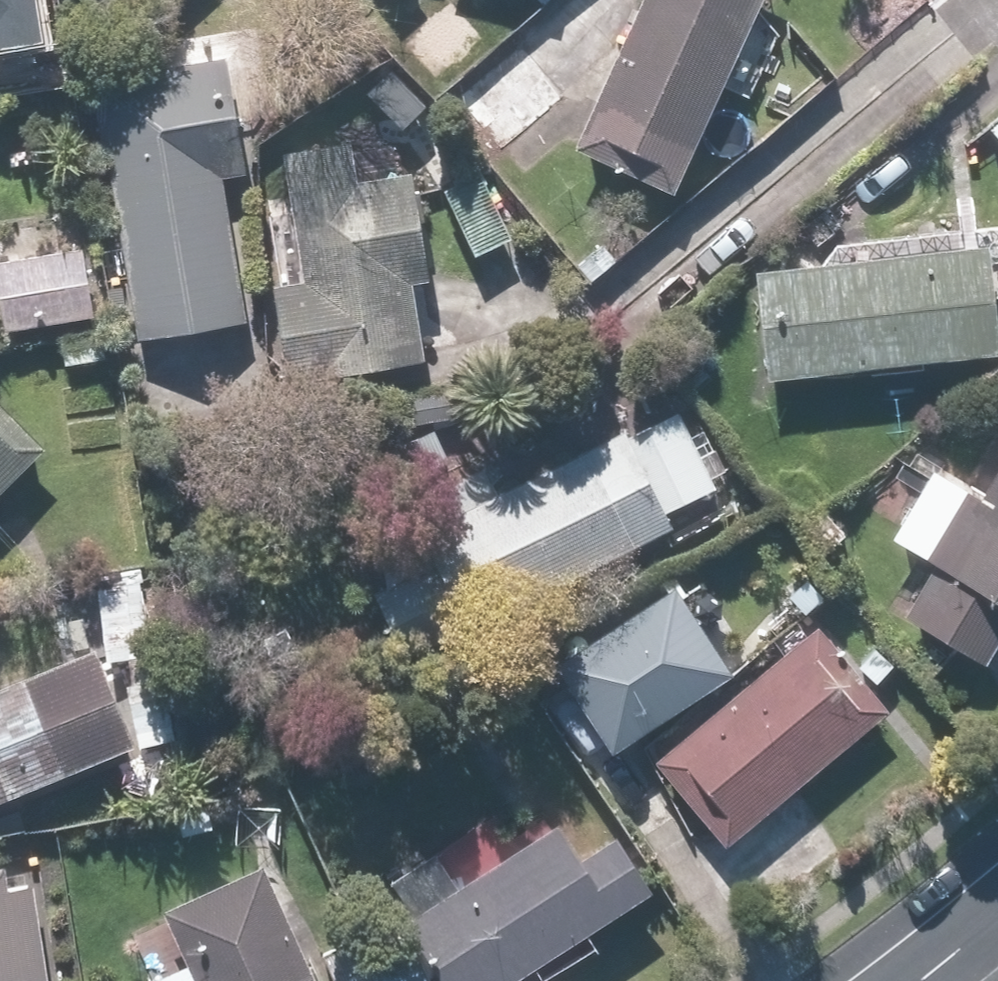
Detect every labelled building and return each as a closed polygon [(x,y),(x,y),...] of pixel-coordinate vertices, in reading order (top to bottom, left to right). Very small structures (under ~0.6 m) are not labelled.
[(43,44),(36,0),(0,0),(0,50),(43,44)] [(578,146),(675,192),(766,0),(647,0),(578,146)] [(573,99),(524,40),(478,77),(527,137),(573,99)] [(103,76),(120,191),(142,338),(251,322),(230,175),(252,172),(235,57),(103,76)] [(292,164),(304,279),(280,282),(290,376),(431,362),(422,281),(436,279),(424,173),(361,180),(358,157),(292,164)] [(482,176),(446,195),(479,258),(515,238),(482,176)] [(864,223),(834,259),(757,268),(770,379),(997,354),(997,228),(976,231),(973,211),(864,223)] [(0,260),(0,332),(102,315),(90,244),(0,260)] [(53,450),(0,395),(0,501),(53,450)] [(679,529),(671,511),(723,487),(687,408),(635,431),(416,529),(432,565),(376,590),(404,653),(679,529)] [(988,496),(934,467),(895,537),(936,560),(905,616),(992,663),(997,652),(997,480),(988,496)] [(0,689),(0,802),(141,746),(107,662),(131,660),(135,688),(162,685),(159,656),(150,579),(58,589),(67,662),(0,689)] [(558,670),(618,754),(736,669),(676,585),(558,670)] [(819,625),(657,758),(730,846),(891,712),(819,625)] [(537,967),(546,980),(548,980),(606,945),(597,930),(659,891),(625,837),(588,859),(563,819),(517,848),(497,816),(391,882),(437,954),(454,980),(515,980),(537,967)] [(194,960),(151,978),(152,980),(325,980),(273,860),(170,905),(194,960)] [(55,979),(38,862),(0,867),(0,980),(41,980),(55,979)]
